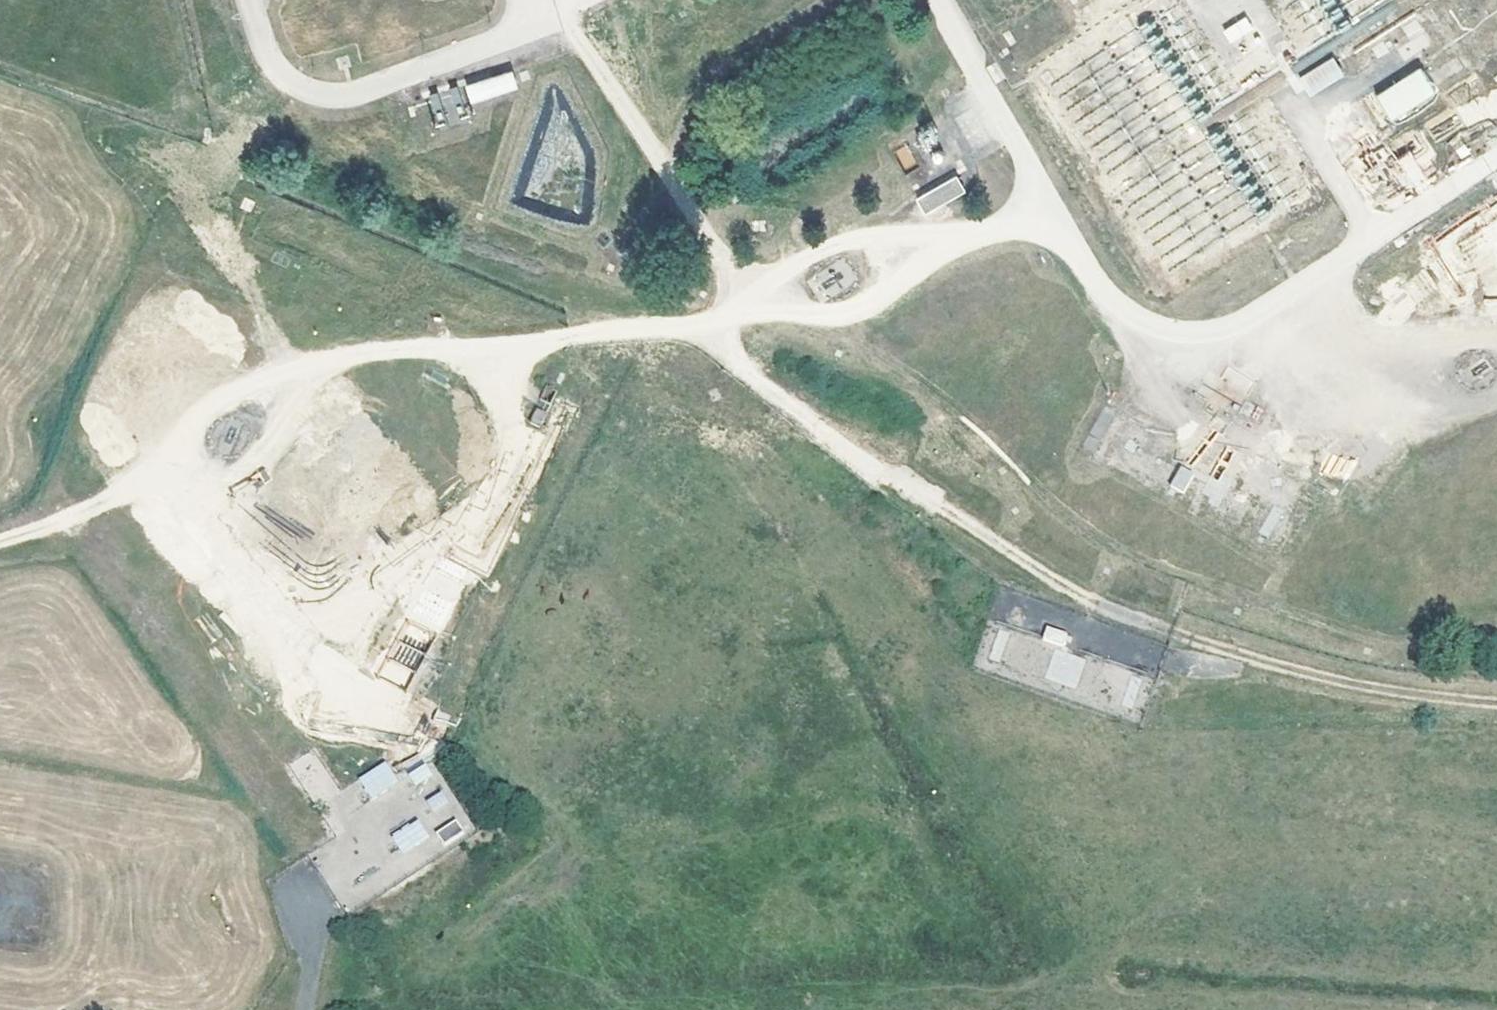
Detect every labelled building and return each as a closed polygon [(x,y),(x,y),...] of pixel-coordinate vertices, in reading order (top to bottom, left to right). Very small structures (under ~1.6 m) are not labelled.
[(1310,96),(1345,75),(1333,56),(1299,76),(1310,96)] [(469,103),(517,92),(513,73),(465,83),(469,103)] [(1419,76),(1368,107),(1388,132),(1436,103),(1419,76)] [(894,150),(904,170),(916,164),(906,144),(894,150)] [(956,176),(915,198),(925,216),(966,193),(956,176)] [(1496,314),(1496,298),(1483,298),(1483,314),(1496,314)] [(1169,486),(1183,493),(1193,471),(1179,464),(1169,486)] [(1046,624),(1041,639),(1064,646),(1069,632),(1046,624)] [(388,658),(379,674),(403,686),(411,670),(388,658)] [(387,762),(358,775),(368,798),(397,784),(387,762)] [(413,784),(432,776),(427,764),(408,772),(413,784)] [(441,790),(425,800),(433,812),(448,802),(441,790)] [(403,853),(430,836),(418,817),(391,834),(403,853)] [(444,842),(463,832),(455,819),(437,829),(444,842)]
